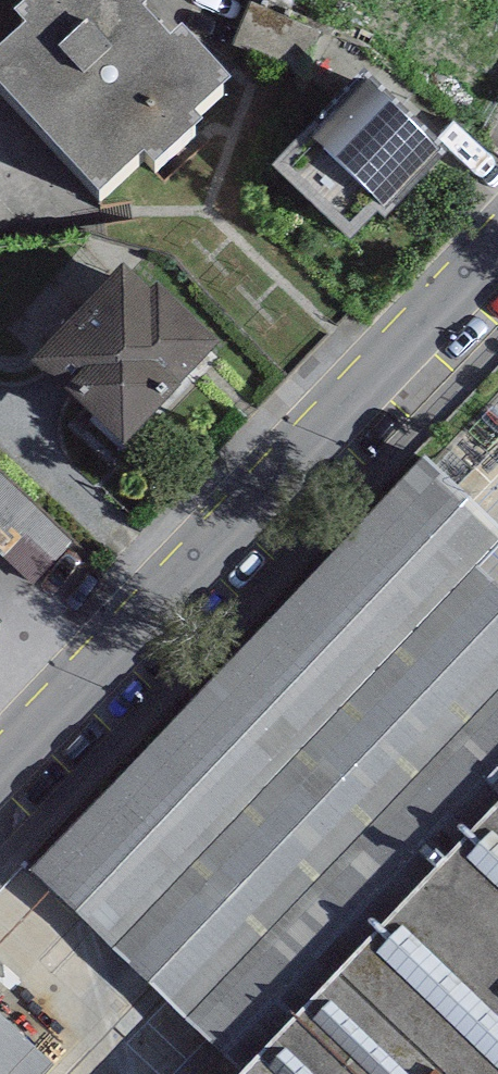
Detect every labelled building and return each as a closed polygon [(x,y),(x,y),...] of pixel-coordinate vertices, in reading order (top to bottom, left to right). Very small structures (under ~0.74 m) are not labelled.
[(15,27),(26,40),(0,64),(0,103),(99,210),(144,167),(158,182),(206,139),(193,124),(230,90),(145,0),(46,0),(15,27)] [(438,158),(369,87),(274,173),(350,247),(438,158)] [(150,296),(122,270),(30,369),(121,453),(222,345),(159,287),(150,296)] [(33,876),(112,952),(474,572),(497,547),(497,530),(427,463),(33,876)] [(241,1073),(249,1073),(497,811),(497,595),(474,572),(112,952),(241,1073)] [(249,1073),(497,1073),(497,811),(249,1073)] [(52,1072),(0,1022),(0,1073),(50,1073),(52,1072)]
